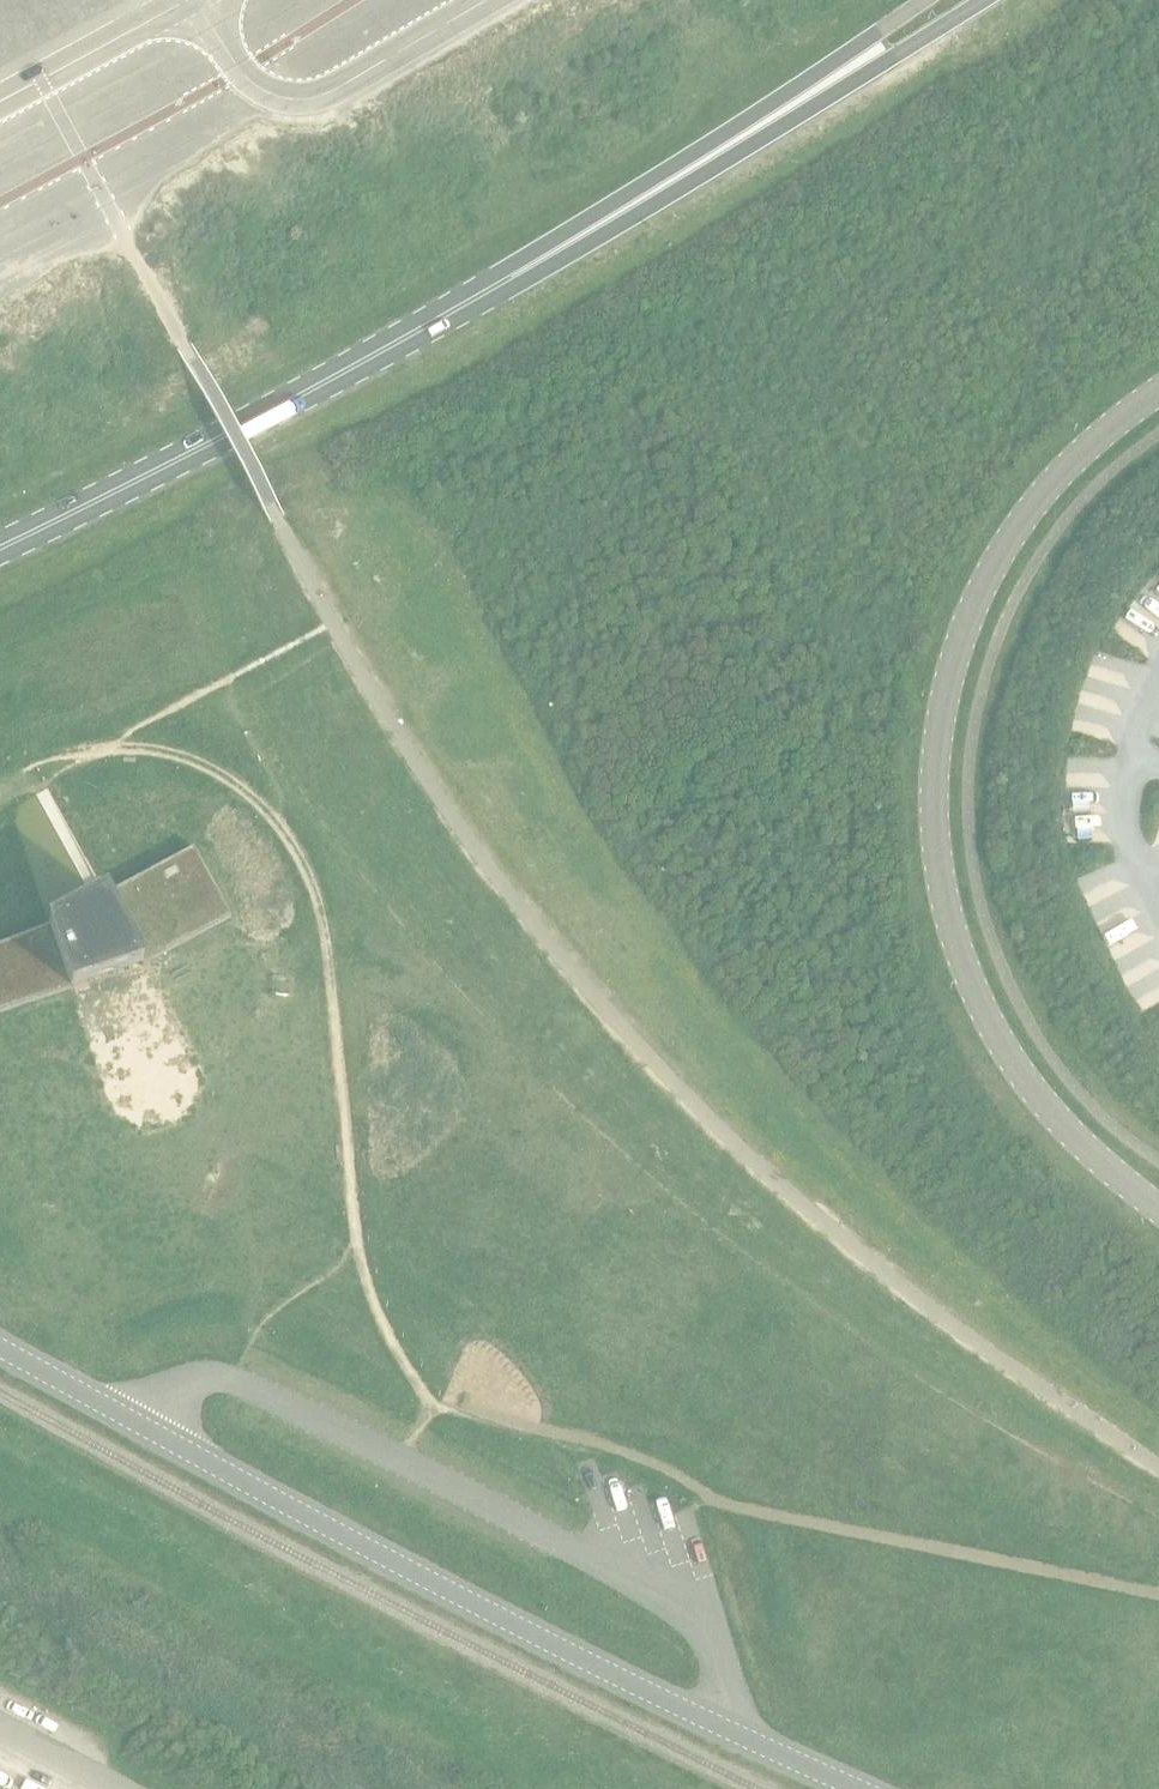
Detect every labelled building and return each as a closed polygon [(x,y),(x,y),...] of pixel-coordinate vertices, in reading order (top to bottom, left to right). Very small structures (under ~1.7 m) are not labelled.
[(0,944),(0,1012),(72,988),(142,965),(229,917),(192,850),(103,899),(72,916),(0,944)]
